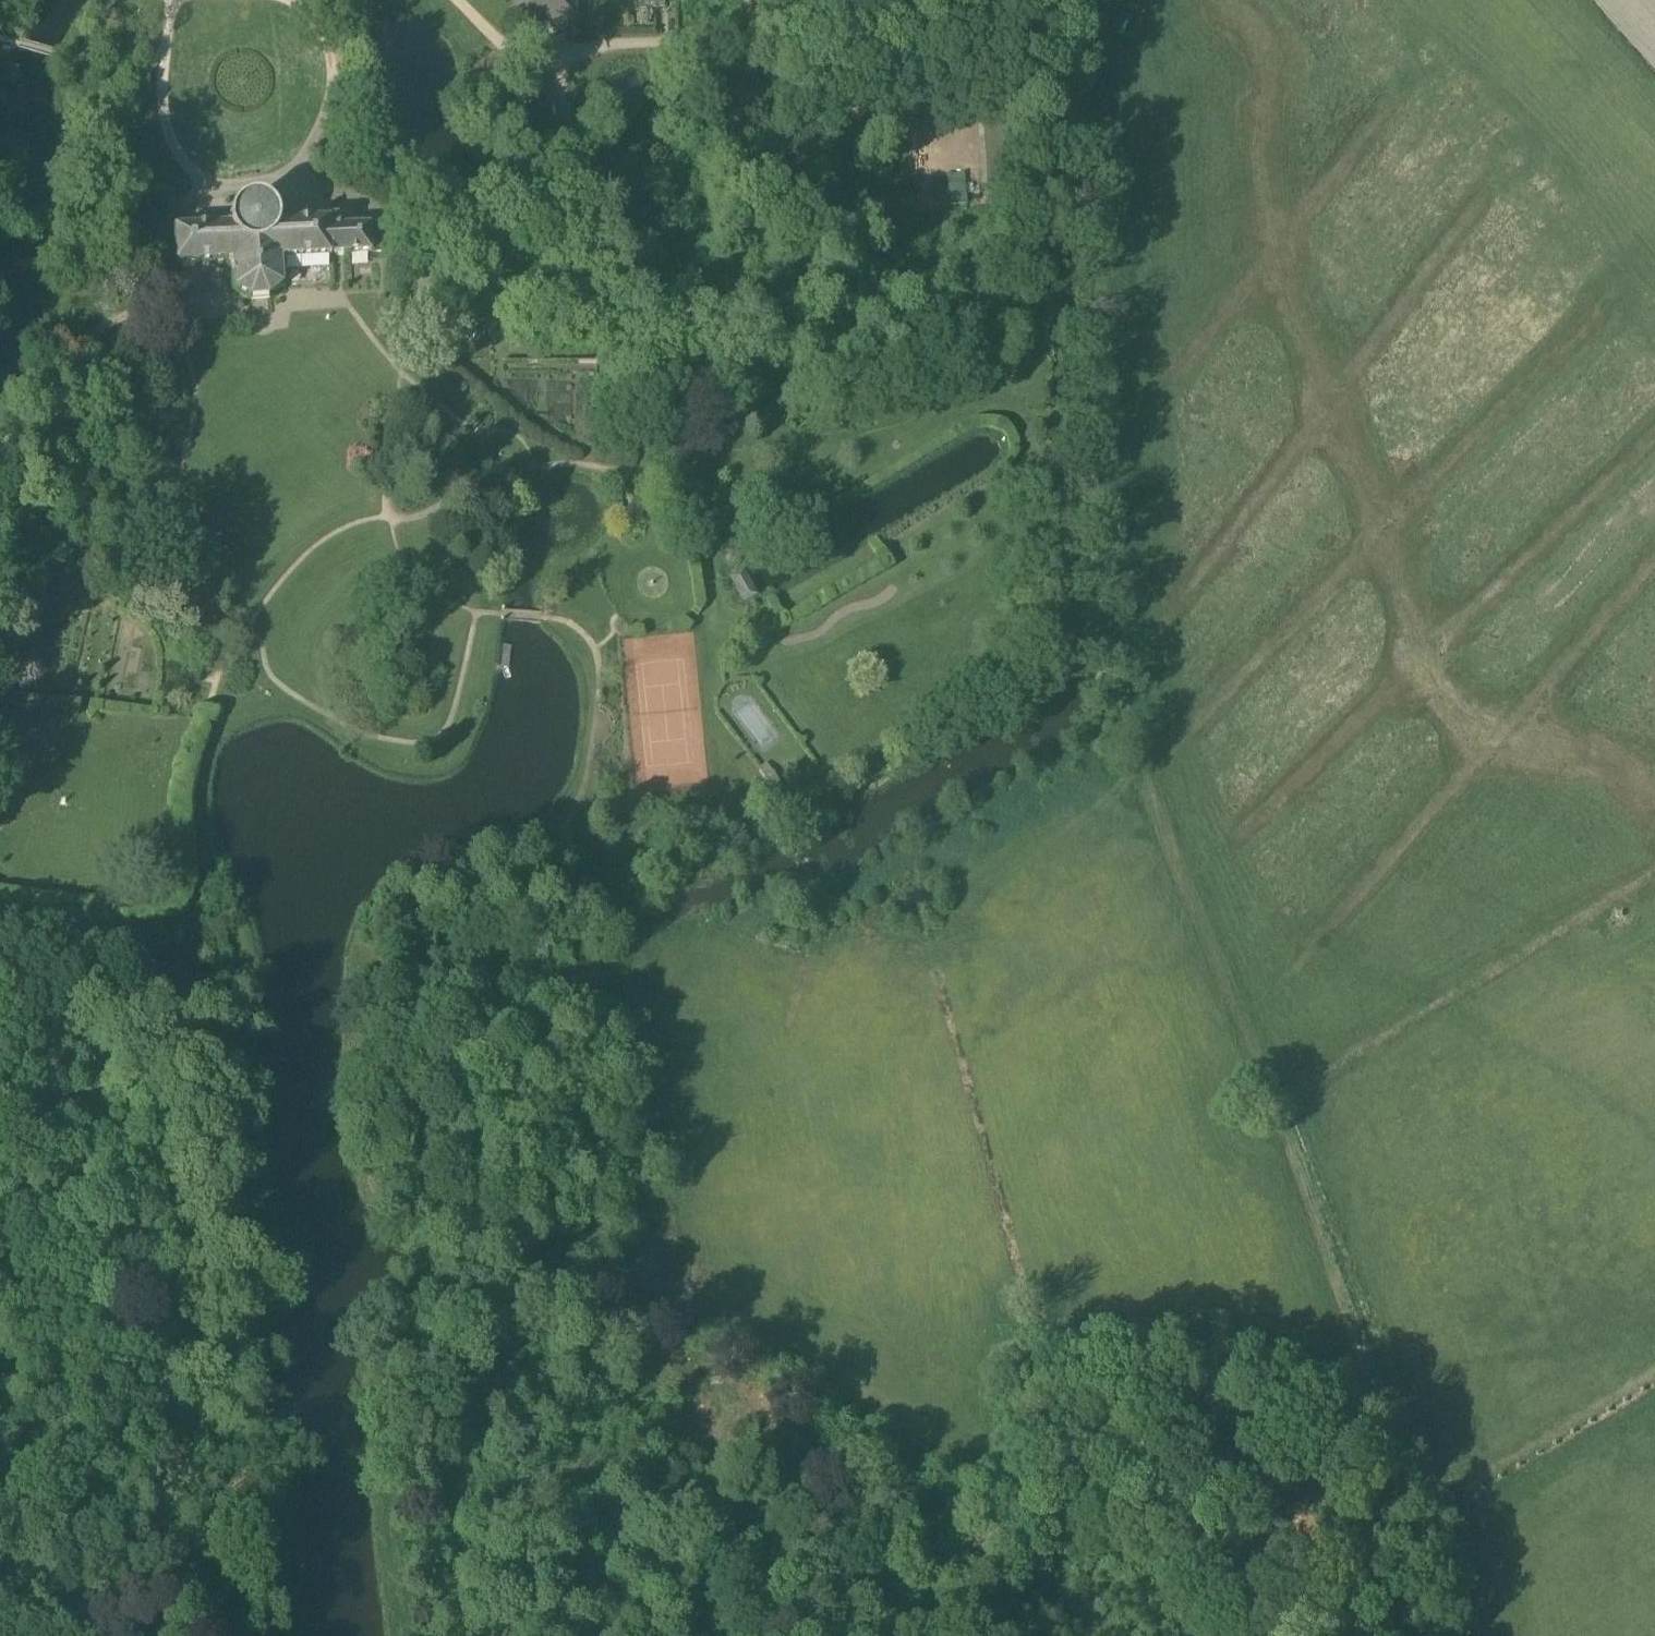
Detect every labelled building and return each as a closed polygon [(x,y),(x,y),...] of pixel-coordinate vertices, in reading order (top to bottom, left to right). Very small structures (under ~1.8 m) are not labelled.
[(516,23),(576,20),(575,0),(514,0),(516,23)] [(279,226),(278,219),(275,212),(270,207),(263,202),(256,201),(249,202),(244,204),(239,207),(234,211),(231,217),(229,223),(229,228),(175,231),(176,265),(233,263),(235,291),(251,300),(269,299),(282,288),(281,261),(331,258),(331,256),(371,254),(371,253),(389,252),(387,227),(369,228),(369,227),(338,229),(337,221),(335,220),(329,220),(329,223),(279,226)] [(743,604),(757,596),(742,570),(728,578),(743,604)]
